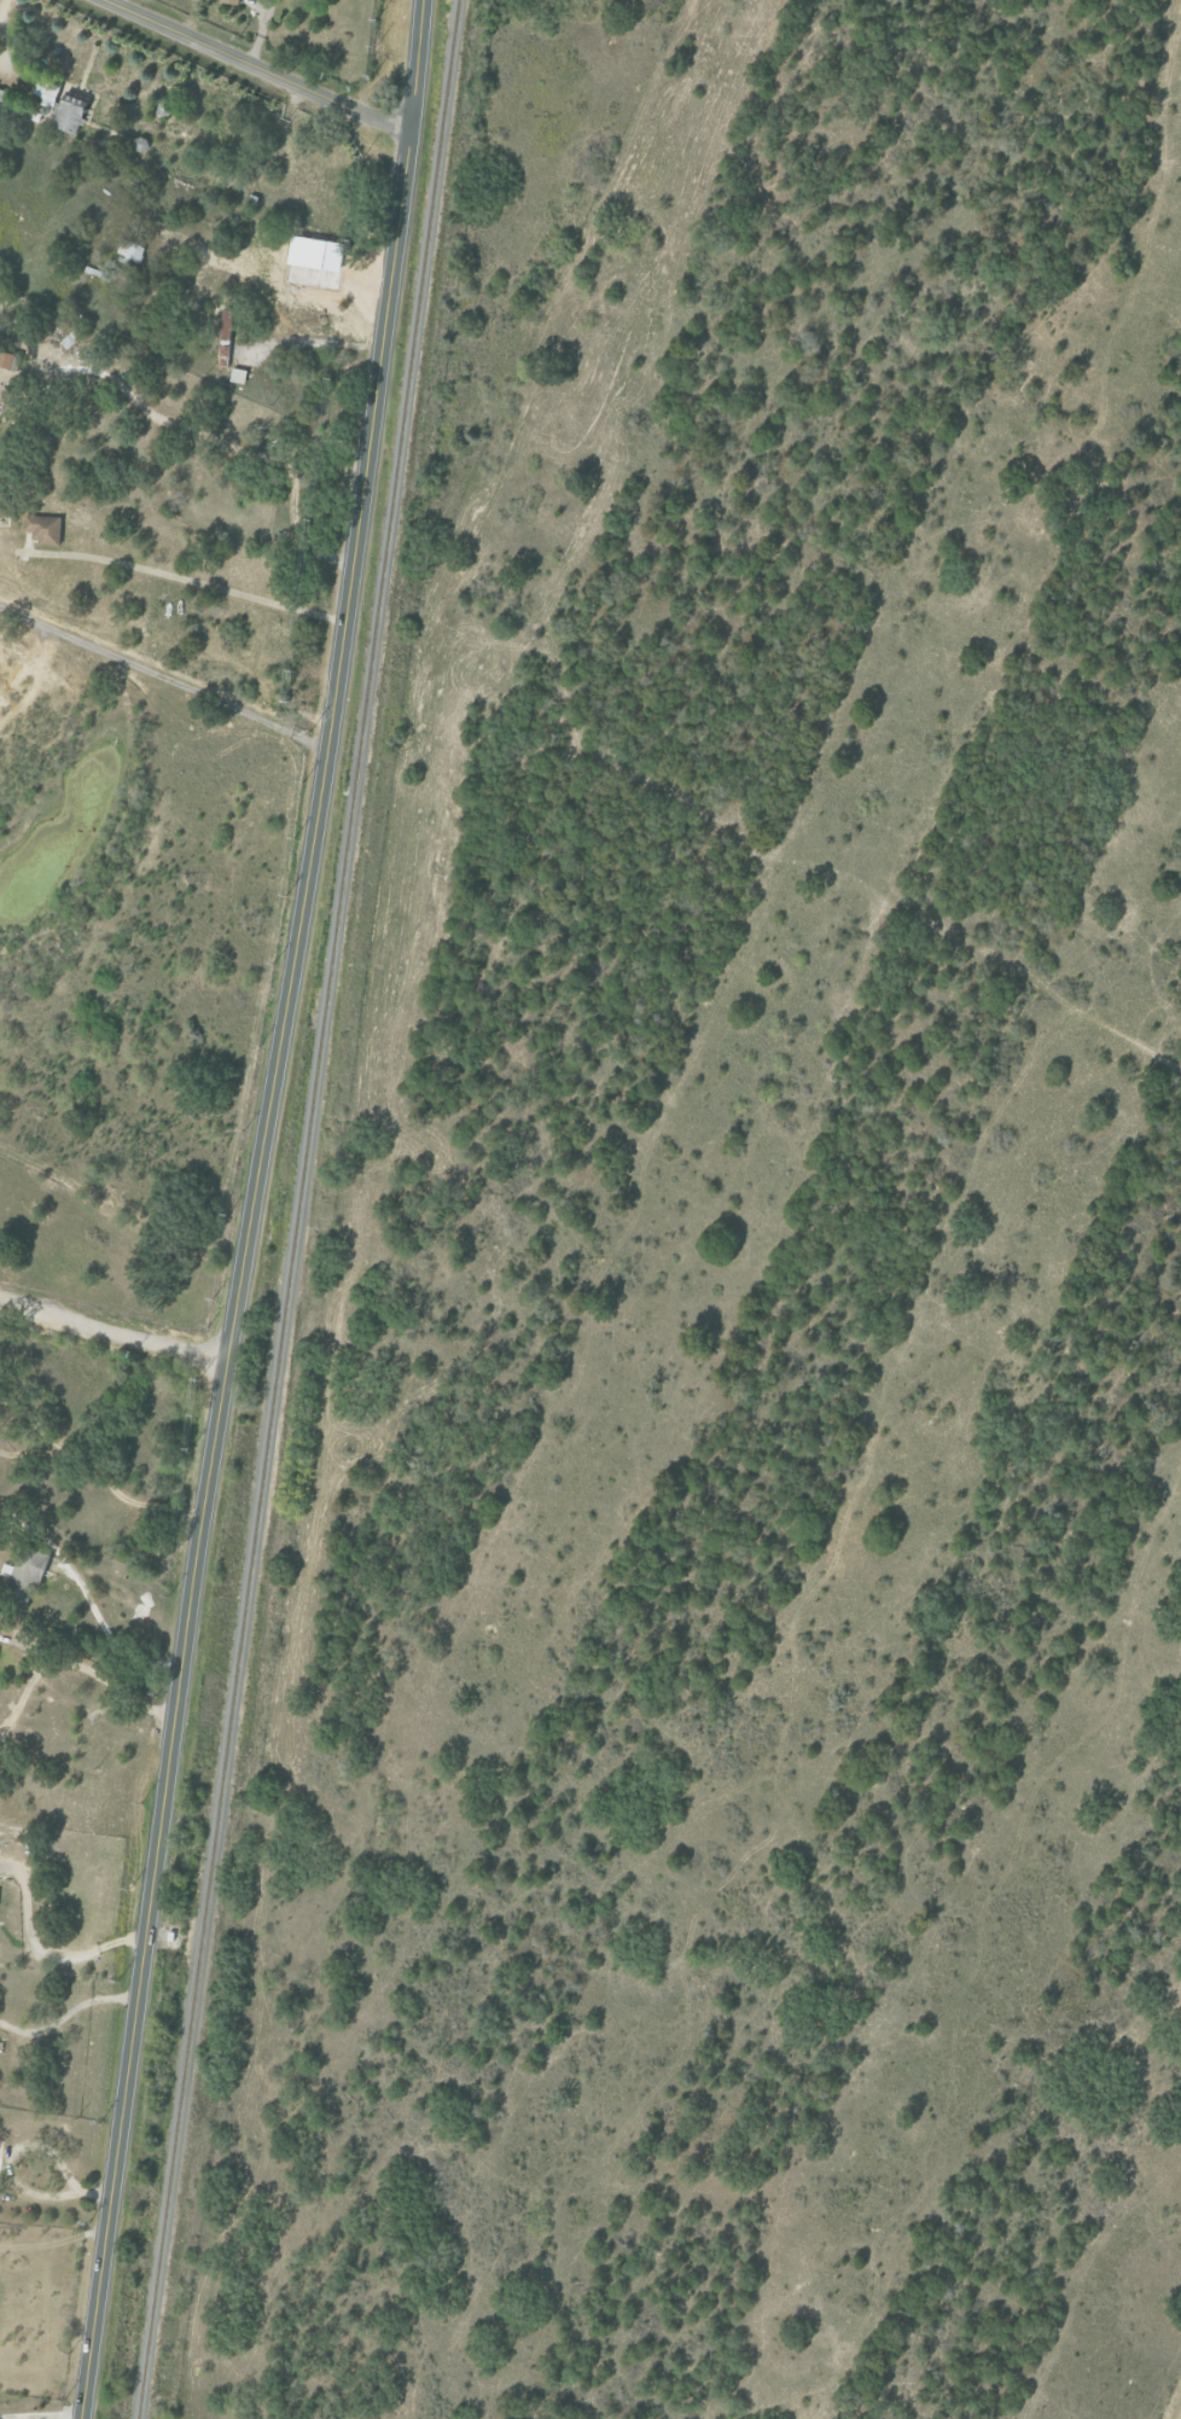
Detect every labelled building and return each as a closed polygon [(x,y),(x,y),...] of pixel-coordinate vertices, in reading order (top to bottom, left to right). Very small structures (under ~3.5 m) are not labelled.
[(49,109),(58,90),(37,81),(28,100),(49,109)] [(52,129),(79,133),(85,99),(58,95),(52,129)] [(116,254),(140,264),(146,248),(122,239),(116,254)] [(0,352),(0,368),(8,370),(11,355),(0,352)] [(30,532),(31,544),(58,543),(58,516),(22,516),(22,532),(30,532)] [(1,1580),(34,1589),(36,1581),(46,1584),(53,1554),(22,1546),(17,1567),(5,1564),(1,1580)]
